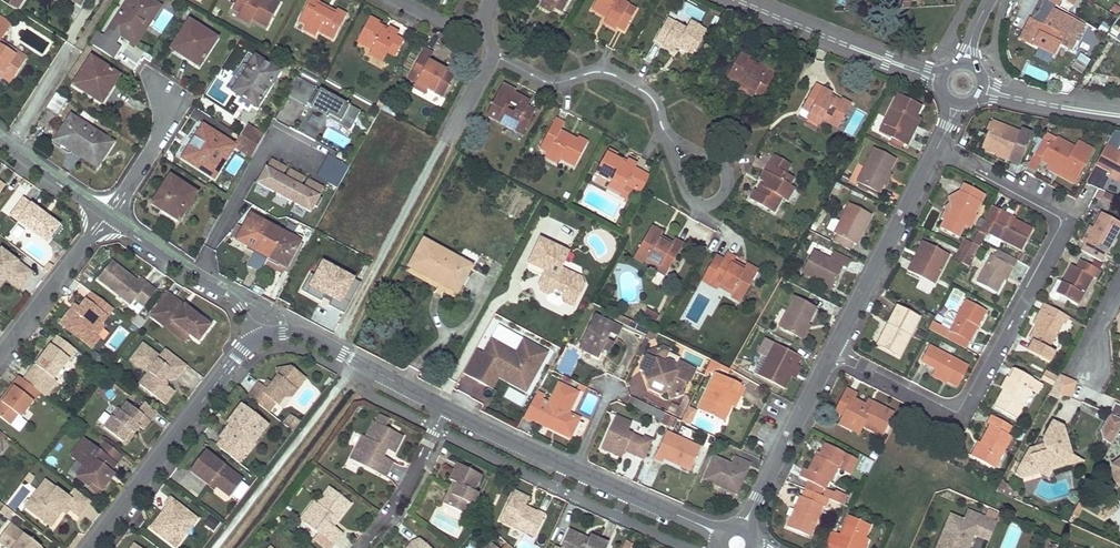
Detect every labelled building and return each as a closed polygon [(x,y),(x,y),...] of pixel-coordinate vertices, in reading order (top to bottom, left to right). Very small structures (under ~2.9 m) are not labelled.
[(22,2),(19,0),(13,0),(11,3),(19,8),(22,2)] [(155,3),(150,0),(128,0),(109,28),(129,41),(155,3)] [(245,5),(236,0),(232,9),(240,13),(245,5)] [(236,0),(245,5),(240,13),(238,18),(250,25),(252,20),(267,27),(279,4),(272,0),(270,0),(269,1),(267,0),(237,0),(236,0)] [(302,12),(311,17),(307,26),(304,30),(316,36),(318,31),(334,39),(346,15),(337,10),(335,13),(319,3),(321,0),(309,0),(302,12)] [(542,2),(540,6),(552,13),(554,8),(561,12),(569,0),(539,0),(542,2)] [(591,10),(606,17),(603,23),(615,29),(616,26),(624,30),(636,10),(619,0),(596,0),(591,10)] [(1079,7),(1086,11),(1092,0),(1083,0),(1079,7)] [(135,44),(159,7),(155,3),(129,41),(135,44)] [(1082,25),(1053,9),(1042,27),(1029,18),(1017,38),(1049,58),(1058,43),(1069,49),(1082,25)] [(311,17),(302,12),(298,21),(307,26),(311,17)] [(9,23),(0,18),(0,37),(9,23)] [(379,23),(369,18),(357,41),(373,49),(370,54),(383,62),(388,53),(396,56),(404,40),(396,37),(399,32),(389,27),(388,28),(386,32),(377,27),(379,23)] [(685,29),(667,19),(655,40),(663,44),(661,47),(673,53),(675,48),(691,56),(705,30),(689,21),(685,29)] [(199,66),(216,40),(189,22),(175,43),(186,50),(193,54),(190,60),(199,66)] [(388,28),(379,23),(377,27),(386,32),(388,28)] [(0,41),(0,46),(23,60),(24,57),(0,41)] [(9,82),(23,60),(0,46),(0,76),(9,82)] [(428,62),(432,54),(424,49),(412,70),(420,75),(416,83),(413,87),(425,94),(428,89),(443,97),(455,73),(446,68),(445,71),(428,62)] [(193,54),(186,50),(182,55),(190,60),(193,54)] [(1089,57),(1079,51),(1073,61),(1083,67),(1089,57)] [(749,58),(739,53),(726,77),(741,85),(738,89),(752,97),(754,92),(762,96),(776,73),(759,64),(757,67),(747,62),(749,58)] [(257,106),(280,71),(255,56),(233,92),(257,106)] [(112,86),(119,76),(91,59),(74,86),(95,100),(101,90),(106,82),(112,86)] [(1029,66),(1027,74),(1042,78),(1044,71),(1029,66)] [(420,75),(412,70),(409,78),(416,83),(420,75)] [(298,132),(315,141),(327,119),(350,131),(361,111),(296,77),(285,95),(310,108),(298,132)] [(107,94),(112,86),(106,82),(101,90),(107,94)] [(515,91),(502,84),(486,115),(515,131),(518,125),(525,129),(534,111),(528,107),(530,102),(514,93),(515,91)] [(831,93),(814,84),(801,108),(808,112),(806,116),(819,124),(822,119),(837,127),(850,104),(841,99),(839,102),(829,97),(831,93)] [(57,116),(67,100),(56,93),(45,109),(57,116)] [(917,118),(922,108),(899,95),(883,124),(894,131),(889,139),(906,148),(910,140),(906,137),(917,118)] [(293,125),(303,109),(289,101),(280,117),(293,125)] [(98,163),(112,142),(71,116),(57,136),(98,163)] [(910,140),(921,120),(917,118),(906,137),(910,140)] [(564,123),(555,119),(544,140),(551,145),(547,153),(545,157),(557,163),(559,158),(574,166),(587,142),(578,137),(576,140),(560,131),(564,123)] [(991,122),(982,143),(989,146),(988,151),(995,154),(1009,160),(1008,163),(1017,166),(1030,135),(1021,131),(1020,134),(991,122)] [(894,131),(883,124),(878,133),(889,139),(894,131)] [(223,138),(203,125),(182,157),(214,178),(234,147),(234,146),(223,138)] [(257,146),(264,134),(248,125),(240,136),(257,146)] [(522,135),(525,129),(518,125),(515,131),(522,135)] [(240,136),(229,128),(223,138),(234,146),(240,136)] [(1056,140),(1045,134),(1041,141),(1032,156),(1040,159),(1039,161),(1047,165),(1046,166),(1055,171),(1056,168),(1059,169),(1061,174),(1075,182),(1082,169),(1079,167),(1082,162),(1085,163),(1092,151),(1076,143),(1072,149),(1056,140)] [(98,163),(57,136),(55,140),(96,167),(98,163)] [(251,159),(257,146),(240,136),(234,146),(234,147),(251,159)] [(551,145),(544,140),(539,149),(547,153),(551,145)] [(989,146),(982,143),(980,148),(988,151),(989,146)] [(887,173),(895,159),(874,148),(856,183),(878,193),(881,185),(887,173)] [(617,154),(608,149),(596,173),(611,181),(608,186),(621,193),(625,186),(632,190),(642,172),(635,168),(637,164),(627,159),(625,162),(616,158),(617,154)] [(1009,160),(995,154),(995,157),(1008,163),(1009,160)] [(785,173),(790,163),(775,155),(760,181),(764,183),(758,192),(755,190),(749,199),(773,213),(781,198),(786,201),(794,187),(789,185),(793,177),(785,173)] [(1119,155),(1107,175),(1119,182),(1119,156),(1119,155)] [(270,160),(257,184),(310,212),(313,206),(317,208),(321,199),(318,197),(323,189),(270,160)] [(341,162),(330,183),(338,187),(349,166),(341,162)] [(1055,171),(1046,166),(1044,169),(1073,186),(1075,182),(1061,174),(1059,169),(1056,168),(1055,171)] [(639,194),(649,176),(642,172),(632,190),(639,194)] [(886,188),(891,175),(887,173),(881,185),(886,188)] [(1119,182),(1107,175),(1105,179),(1117,186),(1119,182)] [(196,194),(170,177),(152,204),(179,221),(196,194)] [(973,215),(984,196),(962,185),(959,193),(947,198),(948,203),(949,210),(946,216),(942,214),(938,221),(942,222),(938,229),(957,239),(963,226),(967,219),(973,215)] [(1098,189),(1092,205),(1109,212),(1115,196),(1098,189)] [(60,226),(24,199),(11,216),(47,243),(60,226)] [(861,233),(871,214),(848,203),(833,231),(836,232),(831,242),(848,251),(852,243),(858,231),(861,233)] [(999,210),(991,206),(980,226),(989,230),(986,234),(1021,251),(1031,231),(1012,221),(998,214),(999,210)] [(1013,218),(999,210),(998,214),(1012,221),(1013,218)] [(269,258),(284,233),(251,215),(243,230),(237,241),(269,258)] [(967,219),(963,226),(969,229),(976,217),(973,215),(967,219)] [(1092,230),(1084,246),(1080,252),(1100,263),(1119,226),(1100,215),(1092,230)] [(200,232),(208,222),(201,217),(194,228),(200,232)] [(662,234),(651,227),(633,258),(643,263),(644,261),(658,269),(656,271),(665,276),(682,245),(674,240),(672,243),(661,237),(662,234)] [(248,257),(264,266),(269,258),(237,241),(243,230),(239,228),(228,247),(248,257)] [(1084,246),(1092,230),(1089,228),(1079,243),(1084,246)] [(856,245),(861,233),(858,231),(852,243),(856,245)] [(286,267),(300,242),(284,233),(269,258),(286,267)] [(536,238),(524,262),(544,272),(542,275),(543,281),(540,282),(537,287),(539,291),(545,294),(549,293),(551,289),(561,294),(559,298),(560,302),(568,305),(578,285),(575,278),(555,268),(563,252),(536,238)] [(471,266),(423,240),(408,266),(456,292),(471,266)] [(965,255),(971,245),(963,240),(957,251),(965,255)] [(914,265),(925,243),(921,241),(910,262),(914,265)] [(933,285),(948,256),(925,243),(914,265),(910,262),(906,271),(921,278),(918,282),(918,286),(920,289),(925,291),(928,291),(931,288),(933,285)] [(973,259),(978,249),(971,245),(965,255),(973,259)] [(952,259),(960,264),(965,255),(957,251),(957,250),(952,259)] [(1012,269),(1016,261),(996,250),(992,258),(990,256),(975,283),(995,294),(1002,280),(1009,268),(1012,269)] [(1,251),(0,253),(0,286),(5,279),(11,271),(25,282),(31,273),(1,251)] [(828,260),(812,251),(801,273),(816,281),(830,288),(841,266),(845,269),(849,261),(832,251),(828,260)] [(722,260),(715,256),(701,281),(716,289),(718,287),(732,295),(731,297),(740,302),(757,271),(746,264),(743,268),(733,262),(735,258),(726,253),(722,260)] [(264,266),(248,257),(245,264),(260,273),(264,266)] [(544,272),(524,262),(523,265),(525,269),(538,276),(542,275),(544,272)] [(1095,281),(1099,272),(1079,262),(1075,270),(1070,267),(1054,295),(1058,297),(1066,301),(1075,307),(1091,279),(1095,281)] [(328,306),(343,314),(360,283),(322,263),(314,277),(310,275),(301,291),(320,302),(322,298),(329,302),(328,306)] [(112,264),(98,282),(130,306),(134,301),(142,308),(155,292),(146,285),(143,288),(137,283),(112,264)] [(1005,282),(1012,269),(1009,268),(1002,280),(1005,282)] [(25,282),(11,271),(5,279),(19,289),(25,282)] [(830,288),(816,281),(815,284),(828,291),(830,288)] [(551,289),(549,293),(547,296),(548,300),(553,303),(557,301),(559,298),(561,294),(551,289)] [(113,311),(92,294),(80,310),(76,315),(71,311),(60,326),(92,350),(99,340),(97,338),(92,334),(99,325),(103,324),(113,311)] [(167,296),(150,318),(165,329),(170,322),(190,337),(199,344),(210,329),(185,309),(183,311),(177,306),(178,304),(167,296)] [(805,324),(813,307),(792,297),(777,327),(797,337),(805,324)] [(1063,305),(1066,301),(1058,297),(1056,301),(1063,305)] [(962,301),(954,316),(949,313),(946,315),(939,328),(930,322),(927,330),(945,340),(964,350),(968,343),(964,341),(972,326),(976,328),(985,313),(962,301)] [(1062,327),(1067,319),(1042,305),(1037,313),(1041,315),(1034,328),(1028,340),(1031,342),(1025,352),(1047,364),(1052,354),(1047,351),(1061,326),(1062,327)] [(897,357),(918,318),(896,306),(886,325),(890,327),(878,348),(897,357)] [(75,307),(71,311),(76,315),(80,310),(75,307)] [(647,309),(642,317),(655,324),(659,316),(647,309)] [(1041,315),(1037,313),(1030,326),(1034,328),(1041,315)] [(622,329),(594,315),(577,348),(598,358),(602,349),(605,342),(610,333),(617,337),(622,329)] [(170,322),(165,329),(185,344),(190,337),(170,322)] [(99,325),(92,334),(97,338),(104,329),(103,324),(99,325)] [(802,339),(808,326),(805,324),(797,337),(802,339)] [(878,348),(890,327),(886,325),(875,346),(878,348)] [(968,343),(976,328),(972,326),(964,341),(968,343)] [(656,338),(657,334),(647,330),(634,356),(640,359),(648,340),(656,338)] [(529,385),(547,352),(522,338),(515,351),(490,337),(482,352),(474,348),(461,372),(483,384),(493,365),(529,385)] [(58,338),(30,374),(40,382),(37,386),(48,394),(56,383),(53,381),(76,352),(58,338)] [(613,346),(605,342),(602,349),(610,353),(613,346)] [(794,365),(798,356),(772,342),(755,374),(782,388),(788,375),(794,365)] [(150,389),(148,392),(164,405),(174,392),(166,387),(167,382),(164,381),(167,377),(169,379),(172,379),(174,375),(177,378),(184,369),(171,359),(160,359),(143,346),(132,361),(149,374),(144,380),(149,384),(150,389)] [(661,358),(666,348),(661,346),(654,348),(656,353),(655,355),(661,358)] [(956,388),(967,368),(927,346),(919,362),(933,370),(930,375),(946,383),(956,388)] [(657,393),(664,391),(666,398),(681,393),(679,388),(682,379),(686,380),(692,368),(675,361),(673,364),(671,368),(659,362),(661,358),(655,355),(656,353),(654,348),(646,351),(644,354),(653,359),(646,374),(649,375),(649,379),(644,382),(646,388),(657,393)] [(184,369),(186,367),(166,352),(160,359),(171,359),(184,369)] [(673,364),(661,358),(659,362),(671,368),(673,364)] [(720,365),(709,359),(707,364),(719,369),(720,365)] [(493,365),(483,384),(491,389),(498,377),(525,392),(529,385),(493,365)] [(795,379),(800,368),(794,365),(788,375),(795,379)] [(254,381),(243,396),(264,411),(270,402),(273,404),(279,397),(287,395),(301,377),(287,366),(272,369),(272,375),(267,382),(263,388),(258,385),(254,381)] [(1025,388),(1029,380),(1012,370),(1008,378),(1001,391),(992,408),(1013,419),(1030,390),(1025,388)] [(714,372),(695,409),(722,422),(729,405),(735,393),(739,395),(743,387),(714,372)] [(1044,373),(1041,378),(1053,384),(1056,380),(1044,373)] [(40,382),(30,374),(23,382),(40,395),(44,398),(48,394),(37,386),(40,382)] [(946,383),(930,375),(928,378),(944,386),(946,383)] [(1001,391),(1008,378),(1005,377),(998,390),(1001,391)] [(18,378),(4,396),(7,398),(1,405),(0,403),(0,420),(10,428),(18,418),(21,420),(40,395),(23,382),(18,378)] [(258,385),(263,388),(267,382),(263,379),(258,385)] [(149,384),(144,380),(140,386),(148,392),(150,389),(149,384)] [(549,397),(546,403),(540,400),(542,394),(544,390),(537,387),(521,415),(536,423),(537,421),(567,437),(577,417),(566,411),(575,392),(557,382),(549,397)] [(750,383),(744,399),(760,405),(766,389),(750,383)] [(504,398),(522,404),(525,394),(508,388),(504,398)] [(860,426),(879,436),(891,413),(872,403),(869,407),(864,404),(852,398),(854,392),(845,388),(836,407),(844,412),(842,416),(838,424),(849,430),(853,422),(860,426)] [(733,407),(739,395),(735,393),(729,405),(733,407)] [(540,400),(546,403),(549,397),(542,394),(540,400)] [(279,397),(273,404),(278,408),(287,395),(279,397)] [(663,412),(628,395),(624,402),(655,416),(653,420),(658,423),(663,412)] [(218,438),(212,446),(229,458),(235,451),(236,452),(243,443),(250,442),(263,425),(236,404),(223,422),(225,424),(232,429),(229,432),(226,430),(220,430),(215,437),(218,438)] [(143,432),(157,414),(144,405),(137,414),(126,405),(120,413),(115,420),(112,418),(103,429),(122,444),(135,427),(139,429),(143,432)] [(693,411),(685,407),(679,420),(687,424),(693,411)] [(844,412),(836,407),(833,411),(842,416),(844,412)] [(117,411),(112,418),(115,420),(120,413),(117,411)] [(280,423),(282,425),(289,416),(287,414),(280,423)] [(626,431),(630,422),(614,415),(601,442),(608,446),(605,452),(619,458),(622,450),(623,448),(634,452),(633,455),(641,459),(650,439),(642,435),(641,438),(626,431)] [(661,420),(668,424),(671,418),(663,415),(661,420)] [(1119,429),(1119,419),(1109,415),(1099,441),(1114,446),(1119,429)] [(282,425),(289,431),(296,421),(289,416),(282,425)] [(375,424),(373,423),(365,439),(361,437),(350,460),(385,479),(393,463),(383,458),(379,456),(383,449),(387,451),(392,454),(401,437),(384,429),(388,421),(378,416),(375,424)] [(1007,431),(1009,428),(989,417),(985,425),(989,427),(979,445),(971,458),(992,469),(1009,438),(1004,436),(1007,431)] [(856,434),(860,426),(853,422),(849,430),(856,434)] [(1060,433),(1063,428),(1052,422),(1042,441),(1043,447),(1045,452),(1039,454),(1032,450),(1028,457),(1023,458),(1019,465),(1026,469),(1038,466),(1040,473),(1047,476),(1049,472),(1051,468),(1071,462),(1074,457),(1070,455),(1065,452),(1060,433)] [(225,424),(220,430),(226,430),(229,432),(232,429),(225,424)] [(135,427),(122,444),(125,446),(139,429),(135,427)] [(1070,455),(1063,428),(1060,433),(1065,452),(1070,455)] [(689,466),(698,447),(663,431),(652,456),(660,460),(661,457),(675,464),(676,461),(689,466)] [(113,465),(120,457),(104,444),(97,453),(83,442),(71,458),(85,469),(77,479),(88,488),(91,484),(101,492),(110,481),(107,478),(110,475),(116,467),(113,465)] [(235,451),(229,458),(235,462),(250,442),(243,443),(236,452),(235,451)] [(608,446),(601,442),(598,449),(605,452),(608,446)] [(971,458),(979,445),(975,442),(968,457),(971,458)] [(846,473),(852,460),(822,445),(816,456),(812,454),(805,470),(801,468),(796,476),(803,481),(819,489),(823,480),(831,466),(834,467),(846,473)] [(383,449),(379,456),(383,458),(387,451),(383,449)] [(238,479),(201,451),(186,471),(204,484),(206,481),(212,486),(225,495),(238,479)] [(730,465),(713,456),(702,479),(734,494),(745,471),(743,471),(747,463),(734,456),(730,465)] [(1049,472),(1082,462),(1074,457),(1071,462),(1051,468),(1049,472)] [(1111,465),(1113,481),(1119,484),(1119,459),(1111,465)] [(689,466),(676,461),(675,464),(687,470),(689,466)] [(68,472),(73,478),(81,471),(76,465),(68,472)] [(478,476),(455,465),(447,481),(451,482),(455,484),(452,490),(448,488),(441,504),(459,513),(465,503),(469,505),(475,494),(470,492),(478,476)] [(1026,469),(1019,465),(1014,475),(1034,470),(1040,473),(1038,466),(1026,469)] [(826,482),(834,467),(831,466),(823,480),(826,482)] [(803,481),(800,487),(801,488),(816,494),(819,489),(803,481)] [(50,529),(51,529),(62,513),(65,510),(68,513),(78,520),(90,503),(77,493),(70,502),(67,499),(45,483),(29,503),(41,511),(36,518),(50,529)] [(99,496),(101,492),(91,484),(88,488),(99,496)] [(994,492),(1002,496),(1006,489),(999,484),(994,492)] [(350,504),(329,487),(316,504),(314,502),(306,511),(310,514),(304,522),(332,543),(341,532),(333,526),(327,522),(331,515),(338,520),(350,504)] [(791,508),(783,527),(807,537),(824,498),(816,494),(801,488),(796,496),(800,498),(794,510),(791,508)] [(1006,489),(1002,496),(1012,501),(1015,496),(1006,489)] [(70,502),(77,493),(74,491),(67,499),(70,502)] [(512,493),(498,522),(520,533),(524,530),(531,533),(539,515),(531,511),(531,512),(527,511),(525,513),(521,511),(523,508),(527,500),(512,493)] [(194,518),(166,497),(161,505),(162,507),(165,508),(161,513),(158,513),(147,528),(168,543),(183,523),(188,526),(194,518)] [(25,509),(36,518),(41,511),(29,503),(25,509)] [(465,503),(459,513),(464,515),(469,505),(465,503)] [(13,512),(4,506),(1,511),(9,517),(13,512)] [(1115,511),(1111,506),(1104,511),(1107,516),(1115,511)] [(300,519),(304,522),(310,514),(306,511),(300,519)] [(993,523),(965,512),(961,521),(948,516),(936,547),(966,547),(971,535),(986,541),(993,523)] [(327,522),(333,526),(338,520),(331,515),(327,522)] [(828,530),(820,547),(823,547),(858,547),(863,538),(868,526),(846,516),(837,535),(828,530)] [(273,531),(279,525),(272,520),(268,527),(273,531)] [(10,525),(0,538),(0,543),(5,547),(9,547),(10,547),(41,547),(10,525)] [(265,530),(271,535),(273,531),(268,527),(265,530)] [(606,544),(588,536),(586,539),(585,543),(576,540),(578,535),(566,530),(558,547),(604,547),(606,544)] [(627,538),(622,547),(628,547),(632,540),(627,538)] [(867,540),(863,538),(858,547),(863,547),(867,540)] [(419,539),(413,546),(409,543),(405,547),(430,547),(419,539)]
